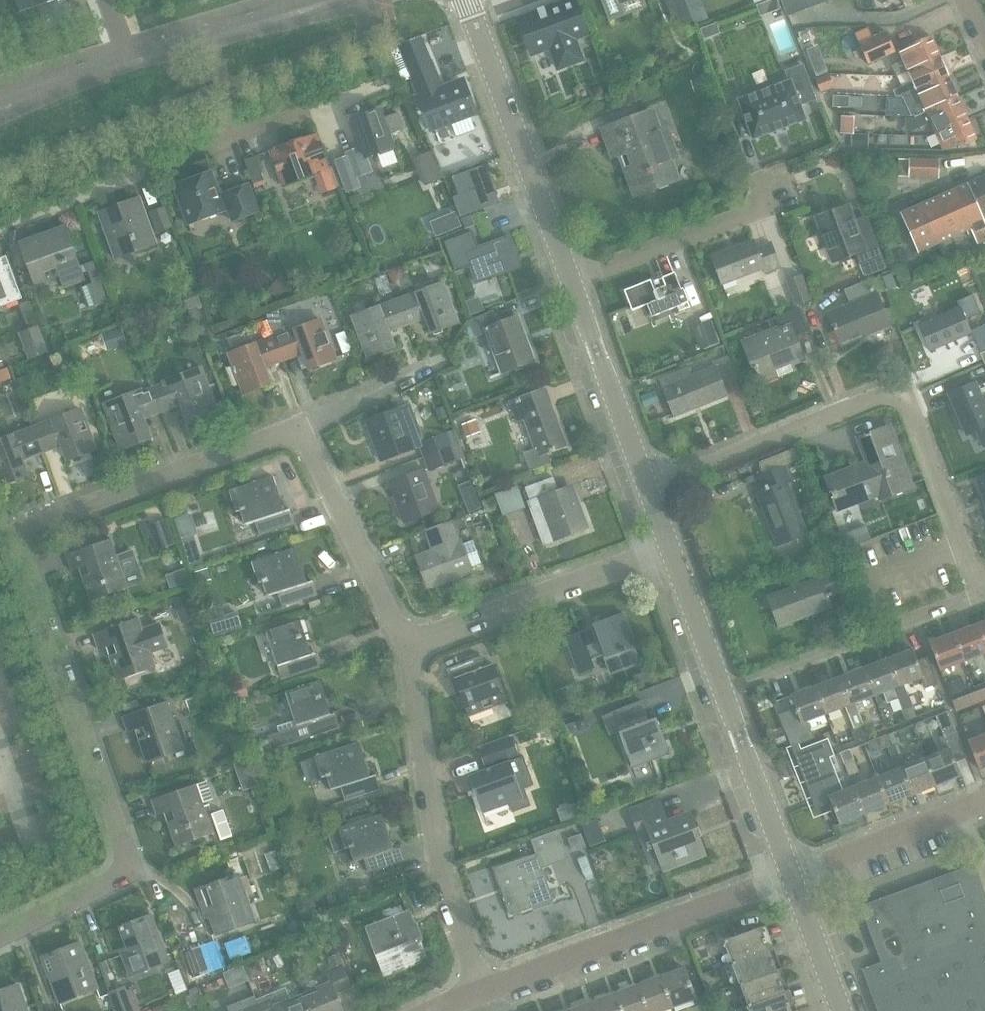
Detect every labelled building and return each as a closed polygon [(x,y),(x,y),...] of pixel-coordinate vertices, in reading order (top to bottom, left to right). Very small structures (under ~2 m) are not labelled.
[(54,0),(16,0),(20,12),(54,0)] [(565,14),(565,13),(564,11),(564,10),(563,9),(562,8),(561,7),(559,6),(557,6),(556,5),(554,6),(546,9),(545,7),(538,9),(539,12),(520,18),(524,30),(525,34),(527,38),(528,42),(533,54),(534,53),(533,51),(550,45),(558,68),(582,59),(574,39),(587,34),(575,0),(573,0),(577,9),(565,14)] [(609,22),(624,16),(619,4),(629,0),(601,0),(609,22)] [(676,28),(687,24),(691,34),(697,31),(694,25),(689,10),(685,0),(666,0),(676,28)] [(787,16),(828,0),(781,0),(787,16)] [(703,4),(689,10),(694,25),(708,19),(703,4)] [(716,23),(700,29),(703,40),(719,33),(716,23)] [(868,64),(895,52),(886,31),(873,37),(868,27),(848,36),(852,47),(859,44),(868,64)] [(806,29),(798,32),(801,41),(809,38),(806,29)] [(401,47),(390,51),(398,69),(403,82),(414,78),(420,95),(417,96),(430,129),(432,128),(474,113),(463,82),(462,79),(443,86),(423,39),(422,36),(400,45),(401,47)] [(896,76),(908,71),(940,57),(930,36),(899,50),(904,61),(892,66),(896,76)] [(913,82),(893,90),(895,95),(896,97),(902,97),(906,97),(917,92),(949,78),(940,57),(908,71),(913,82)] [(788,79),(737,98),(752,139),(805,119),(799,104),(814,99),(801,65),(784,71),(788,79)] [(829,75),(814,81),(820,94),(834,88),(829,75)] [(703,77),(691,81),(694,91),(707,87),(703,77)] [(906,97),(902,97),(911,116),(914,115),(914,117),(915,117),(958,98),(949,78),(917,92),(906,97)] [(832,96),(831,108),(848,108),(848,97),(832,96)] [(930,120),(935,132),(967,118),(958,98),(915,117),(914,117),(918,125),(930,120)] [(363,149),(347,154),(348,158),(337,162),(348,192),(360,188),(357,178),(372,172),(367,157),(393,148),(387,132),(383,118),(380,110),(352,120),(363,149)] [(642,193),(678,180),(668,155),(674,153),(665,129),(659,132),(652,111),(603,130),(614,157),(627,152),(642,193)] [(398,113),(383,118),(387,132),(403,126),(398,113)] [(841,118),(841,134),(851,134),(853,134),(854,118),(841,118)] [(977,140),(967,118),(935,132),(944,151),(950,148),(951,149),(960,145),(961,147),(977,140)] [(853,134),(851,134),(851,149),(867,149),(868,135),(853,134)] [(282,187),(314,174),(322,193),(337,187),(329,169),(316,135),(303,140),(302,139),(284,146),(284,147),(269,153),(282,187)] [(431,152),(414,159),(424,185),(441,178),(431,152)] [(253,184),(263,181),(255,158),(245,161),(253,184)] [(935,159),(912,159),(911,176),(935,176),(935,159)] [(461,194),(452,197),(459,216),(468,213),(496,203),(484,172),(483,168),(472,172),(471,173),(455,178),(461,194)] [(230,221),(256,212),(247,186),(220,195),(211,171),(172,185),(186,224),(226,210),(230,221)] [(901,214),(916,252),(967,230),(969,235),(973,233),(978,244),(984,241),(984,222),(983,218),(984,217),(984,177),(901,214)] [(870,193),(864,195),(868,205),(874,202),(870,193)] [(116,257),(155,242),(138,197),(98,212),(116,257)] [(157,231),(171,225),(163,204),(148,210),(157,231)] [(816,218),(833,263),(856,254),(865,277),(888,269),(872,227),(860,232),(850,205),(816,218)] [(471,215),(460,219),(464,230),(475,225),(471,215)] [(56,267),(63,287),(85,278),(83,272),(87,270),(92,282),(81,286),(89,307),(107,301),(92,261),(80,265),(65,224),(19,242),(35,286),(48,281),(45,271),(56,267)] [(473,232),(445,242),(456,272),(471,266),(477,282),(510,270),(520,267),(516,255),(509,237),(479,248),(473,232)] [(764,272),(780,267),(771,243),(757,248),(755,241),(712,257),(722,284),(763,268),(764,272)] [(905,262),(895,266),(902,283),(911,280),(905,262)] [(22,298),(9,264),(0,267),(0,304),(1,306),(22,298)] [(401,269),(388,274),(392,284),(405,279),(401,269)] [(892,273),(883,277),(888,290),(897,286),(892,273)] [(679,311),(690,307),(683,289),(681,290),(675,274),(652,283),(651,281),(625,291),(633,311),(648,305),(653,318),(678,308),(679,311)] [(281,276),(267,290),(276,299),(290,286),(281,276)] [(787,282),(796,305),(810,300),(802,276),(787,282)] [(877,277),(869,280),(875,295),(878,294),(883,292),(877,277)] [(865,335),(891,325),(878,294),(875,295),(869,280),(845,290),(851,305),(827,314),(839,343),(864,333),(865,335)] [(458,322),(443,284),(437,286),(435,281),(416,288),(418,293),(398,300),(408,325),(427,318),(432,332),(458,322)] [(180,291),(187,310),(197,305),(199,308),(203,306),(194,283),(189,285),(190,288),(180,291)] [(28,300),(19,304),(29,329),(19,332),(27,354),(29,359),(48,352),(38,324),(37,325),(28,300)] [(389,332),(408,325),(398,300),(353,317),(368,356),(394,346),(389,332)] [(796,338),(809,333),(799,308),(766,321),(769,330),(743,341),(755,371),(756,370),(761,383),(795,370),(791,362),(804,357),(796,338)] [(938,318),(920,326),(931,351),(972,333),(961,308),(938,318)] [(320,320),(286,333),(277,310),(266,314),(275,337),(284,361),(304,353),(309,368),(335,359),(320,320)] [(503,374),(535,362),(518,317),(499,324),(493,310),(468,320),(475,339),(488,334),(503,374)] [(693,328),(701,349),(718,342),(710,321),(693,328)] [(118,329),(99,336),(105,352),(123,346),(118,329)] [(236,352),(230,354),(244,393),(270,383),(265,368),(284,361),(275,337),(255,344),(253,339),(234,346),(236,352)] [(724,385),(737,379),(728,356),(711,363),(713,367),(690,377),(687,369),(668,377),(671,384),(663,388),(675,418),(728,396),(724,385)] [(0,371),(0,384),(13,379),(9,368),(0,371)] [(189,424),(218,413),(201,368),(153,386),(162,412),(181,405),(189,424)] [(33,388),(29,375),(16,379),(21,393),(33,388)] [(984,405),(975,383),(949,395),(968,436),(979,431),(984,444),(984,405)] [(143,419),(162,412),(153,386),(105,404),(122,450),(150,439),(143,419)] [(78,388),(65,393),(70,405),(83,400),(78,388)] [(654,390),(640,397),(644,408),(659,401),(654,390)] [(547,454),(566,448),(550,404),(548,404),(543,391),(510,403),(517,422),(525,419),(536,450),(523,454),(530,472),(551,465),(547,454)] [(381,416),(367,422),(381,460),(381,461),(416,448),(409,430),(419,427),(411,405),(401,409),(381,416)] [(68,460),(96,450),(81,410),(33,428),(42,452),(62,445),(68,460)] [(475,418),(460,424),(465,437),(480,432),(475,418)] [(859,437),(868,462),(878,494),(880,499),(911,488),(888,426),(859,437)] [(42,452),(33,428),(0,441),(0,485),(0,486),(29,475),(23,460),(42,452)] [(430,470),(456,460),(461,459),(464,468),(469,466),(456,432),(420,445),(430,470)] [(796,447),(780,454),(785,466),(798,461),(801,460),(796,447)] [(787,484),(804,478),(798,461),(785,466),(785,467),(762,476),(767,490),(758,494),(778,546),(807,534),(787,484)] [(838,509),(878,494),(868,462),(829,477),(834,492),(832,493),(838,509)] [(405,524),(438,511),(424,471),(390,484),(405,524)] [(259,534),(295,523),(291,509),(285,511),(274,477),(229,491),(236,512),(240,511),(244,524),(254,521),(259,534)] [(525,488),(533,508),(532,508),(545,544),(588,528),(575,493),(565,497),(563,491),(559,492),(554,478),(525,488)] [(502,516),(525,507),(517,485),(494,493),(502,516)] [(477,499),(465,504),(468,513),(481,508),(477,499)] [(150,526),(158,550),(174,544),(166,520),(150,526)] [(461,542),(459,542),(452,524),(427,533),(434,552),(418,558),(428,587),(472,571),(470,568),(482,563),(473,541),(462,545),(461,542)] [(850,531),(837,536),(841,547),(855,542),(850,531)] [(111,539),(67,554),(72,571),(80,568),(91,601),(128,588),(143,583),(132,549),(117,554),(111,539)] [(282,606),(318,594),(313,580),(308,582),(297,548),(252,562),(259,584),(263,582),(267,595),(278,592),(282,606)] [(195,551),(184,555),(189,569),(200,565),(195,551)] [(828,598),(843,592),(833,567),(817,574),(819,578),(768,598),(779,626),(831,606),(828,598)] [(184,568),(171,573),(176,586),(189,581),(184,568)] [(206,570),(193,574),(197,585),(209,581),(206,570)] [(173,599),(181,624),(199,618),(191,593),(173,599)] [(595,628),(566,639),(579,674),(595,668),(592,660),(605,655),(606,659),(604,660),(609,674),(640,663),(634,649),(636,648),(623,613),(594,624),(595,628)] [(222,617),(208,622),(214,639),(228,634),(222,617)] [(119,680),(156,667),(151,652),(169,646),(160,622),(143,628),(139,619),(94,634),(100,650),(107,647),(119,680)] [(267,633),(282,679),(320,666),(316,653),(312,654),(301,621),(267,633)] [(984,647),(984,622),(977,625),(984,647)] [(964,661),(984,653),(984,647),(977,625),(954,634),(964,661)] [(964,661),(954,634),(930,643),(940,671),(964,661)] [(925,689),(939,684),(928,657),(918,661),(914,650),(888,659),(899,687),(894,689),(898,701),(908,697),(903,685),(921,678),(925,689)] [(469,718),(509,703),(495,665),(486,668),(482,658),(447,670),(456,695),(460,693),(469,718)] [(888,659),(864,669),(875,696),(883,692),(888,705),(898,701),(894,689),(899,687),(888,659)] [(845,707),(849,717),(859,713),(855,703),(875,696),(864,669),(840,678),(850,705),(845,707)] [(644,672),(631,677),(635,686),(648,682),(644,672)] [(840,678),(816,687),(826,714),(845,707),(850,705),(840,678)] [(962,678),(947,684),(951,696),(967,690),(962,678)] [(243,681),(231,685),(237,701),(249,697),(243,681)] [(320,681),(286,692),(295,721),(277,727),(279,732),(267,736),(268,738),(248,745),(253,762),(275,755),(273,751),(340,729),(335,713),(331,714),(320,681)] [(807,721),(826,714),(816,687),(791,697),(799,717),(784,722),(793,746),(814,738),(807,721)] [(975,691),(979,702),(984,700),(984,687),(975,691)] [(975,691),(963,696),(968,707),(979,702),(975,691)] [(956,712),(968,707),(963,696),(951,700),(956,712)] [(906,720),(912,718),(908,709),(912,708),(908,697),(898,701),(906,720)] [(136,699),(121,704),(124,712),(139,707),(136,699)] [(148,763),(185,750),(188,757),(199,753),(194,741),(188,743),(180,721),(175,722),(168,701),(123,716),(129,732),(136,729),(148,763)] [(632,767),(670,753),(657,718),(649,721),(641,701),(611,712),(632,767)] [(864,725),(859,713),(849,717),(854,728),(851,729),(855,740),(864,737),(860,727),(864,725)] [(584,716),(573,720),(577,729),(587,725),(584,716)] [(868,736),(864,725),(860,727),(864,737),(868,736)] [(955,763),(968,758),(958,732),(941,739),(946,751),(926,759),(936,786),(961,776),(955,763)] [(487,768),(466,776),(471,791),(475,790),(483,814),(512,804),(515,812),(533,806),(527,789),(534,786),(524,756),(519,758),(510,734),(479,746),(483,758),(487,768)] [(889,734),(877,739),(881,749),(893,744),(889,734)] [(979,769),(984,767),(984,736),(969,742),(979,769)] [(803,766),(817,804),(818,805),(829,800),(828,797),(843,792),(838,780),(839,779),(830,757),(835,755),(829,739),(795,752),(801,767),(803,766)] [(345,799),(381,788),(377,775),(371,777),(359,741),(315,755),(322,777),(326,776),(331,789),(341,786),(345,799)] [(888,747),(893,759),(903,755),(899,743),(888,747)] [(840,752),(844,764),(855,760),(850,748),(840,752)] [(888,805),(912,795),(902,768),(908,766),(903,755),(893,759),(895,765),(890,767),(892,772),(878,778),(888,805)] [(912,795),(936,786),(926,759),(908,766),(902,768),(912,795)] [(247,760),(233,765),(237,777),(251,772),(247,760)] [(849,776),(859,772),(855,760),(844,764),(849,776)] [(844,777),(839,779),(838,780),(843,792),(828,797),(829,800),(839,824),(863,814),(853,788),(848,789),(844,777)] [(878,778),(853,788),(863,814),(888,805),(878,778)] [(177,846),(214,833),(197,784),(152,799),(158,815),(165,812),(177,846)] [(658,801),(632,811),(641,836),(651,832),(658,852),(648,855),(655,873),(665,870),(704,855),(690,817),(667,825),(658,801)] [(572,804),(558,809),(562,821),(576,816),(572,804)] [(383,813),(339,827),(339,828),(335,829),(334,830),(333,831),(332,832),(331,833),(330,835),(330,837),(330,839),(334,852),(345,848),(350,847),(354,861),(364,858),(368,871),(404,860),(399,845),(394,847),(383,813)] [(597,821),(582,827),(590,848),(605,842),(597,821)] [(554,900),(542,868),(568,858),(558,829),(531,839),(537,855),(495,870),(512,916),(554,900)] [(580,835),(568,839),(572,849),(584,845),(580,835)] [(274,837),(258,842),(261,850),(277,845),(274,837)] [(236,850),(226,854),(234,877),(239,876),(244,874),(236,850)] [(864,915),(881,963),(863,970),(878,1010),(984,1010),(984,890),(976,865),(861,907),(864,915)] [(217,934),(254,921),(239,876),(234,877),(211,885),(211,884),(196,889),(204,911),(208,909),(217,934)] [(384,973),(426,957),(409,913),(368,928),(384,973)] [(131,975),(169,960),(152,915),(121,927),(129,949),(122,951),(131,975)] [(292,921),(290,929),(295,935),(302,933),(305,925),(300,919),(292,921)] [(724,941),(732,963),(769,949),(761,927),(724,941)] [(227,968),(216,938),(197,944),(208,975),(227,968)] [(61,1003),(99,989),(82,943),(51,954),(59,975),(52,977),(61,1003)] [(732,963),(740,983),(776,970),(769,949),(732,963)] [(340,955),(329,959),(333,969),(344,965),(340,955)] [(258,958),(244,964),(250,977),(259,972),(262,966),(258,958)] [(353,987),(344,965),(333,969),(327,972),(331,983),(302,995),(309,1010),(345,1010),(337,993),(353,987)] [(685,967),(662,976),(673,1006),(696,998),(685,967)] [(740,983),(748,1005),(784,991),(776,970),(740,983)] [(640,984),(650,1010),(661,1010),(673,1006),(662,976),(640,984)] [(711,980),(703,983),(707,994),(715,991),(711,980)] [(617,993),(624,1010),(650,1010),(640,984),(617,993)] [(108,992),(115,1010),(141,1010),(132,988),(127,990),(126,985),(108,992)] [(20,986),(0,992),(0,1010),(28,1010),(20,986)] [(270,995),(257,1000),(261,1010),(309,1010),(302,995),(291,999),(287,989),(270,995)] [(750,1010),(792,1010),(784,991),(748,1005),(750,1010)] [(595,1001),(598,1010),(624,1010),(617,993),(595,1001)] [(257,1000),(245,1005),(247,1010),(261,1010),(257,1000)] [(572,1010),(573,1010),(598,1010),(595,1001),(572,1010)] [(152,1008),(153,1010),(166,1010),(167,1008),(164,1003),(152,1008)]
